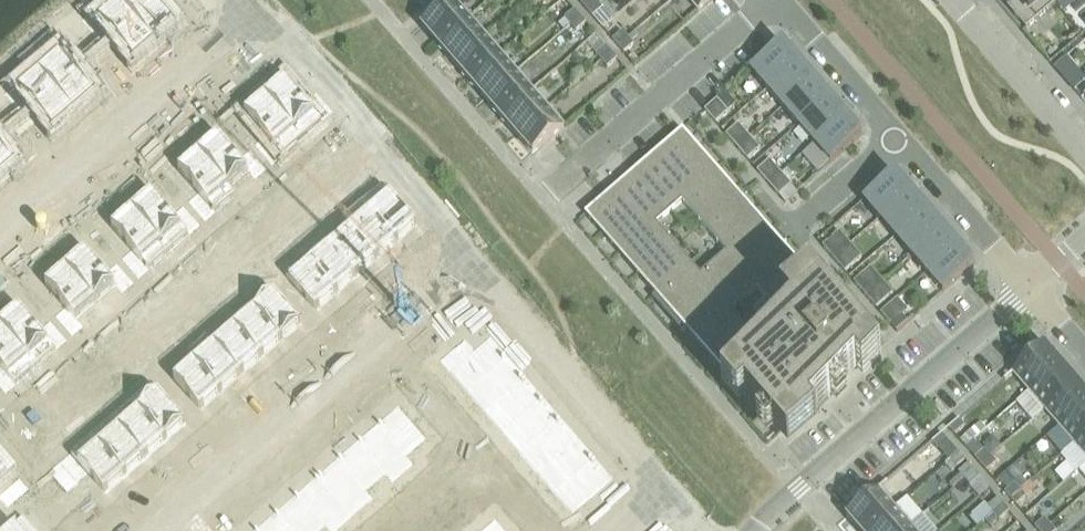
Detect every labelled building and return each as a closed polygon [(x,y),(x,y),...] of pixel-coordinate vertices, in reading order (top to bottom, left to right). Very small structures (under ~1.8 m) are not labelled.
[(119,2),(155,42),(176,24),(156,1),(157,0),(121,0),(119,2)] [(455,0),(452,0),(422,26),(438,45),(470,17),(455,0)] [(587,11),(597,2),(596,0),(586,0),(582,4),(587,11)] [(698,11),(711,0),(689,0),(698,11)] [(1008,7),(1027,29),(1055,4),(1052,0),(1016,0),(1008,7)] [(95,15),(85,25),(104,46),(114,37),(134,60),(155,42),(119,2),(99,19),(95,15)] [(597,2),(587,11),(593,17),(603,9),(597,2)] [(575,10),(565,19),(571,25),(581,17),(575,10)] [(486,35),(470,17),(438,45),(454,63),(486,35)] [(586,23),(581,17),(571,25),(576,32),(586,23)] [(613,40),(619,47),(629,38),(623,32),(613,40)] [(501,53),(486,35),(454,63),(470,81),(501,53)] [(634,45),(629,38),(619,47),(624,53),(634,45)] [(60,53),(39,71),(74,112),(95,94),(75,71),(86,62),(67,40),(56,49),(60,53)] [(751,71),(766,88),(798,61),(783,43),(751,71)] [(596,55),(602,61),(612,53),(606,46),(596,55)] [(517,71),(501,53),(470,81),(485,99),(517,71)] [(612,53),(602,61),(608,68),(617,59),(612,53)] [(1054,67),(1074,91),(1084,82),(1084,78),(1066,57),(1054,67)] [(766,88),(783,108),(815,80),(798,61),(766,88)] [(15,85),(4,94),(23,116),(34,107),(54,130),(74,112),(39,71),(19,89),(15,85)] [(485,99),(501,117),(533,90),(517,72),(485,99)] [(269,91),(265,95),(296,131),(316,114),(322,122),(334,112),(316,92),(306,100),(285,77),(280,81),(268,90),(269,91)] [(783,108),(799,126),(830,98),(815,80),(783,108)] [(548,108),(533,90),(501,117),(517,135),(548,108)] [(249,108),(244,113),(264,136),(254,145),(272,166),(283,156),(276,148),(296,131),(265,95),(260,99),(260,98),(248,108),(249,108)] [(799,126),(813,142),(845,115),(830,98),(799,126)] [(705,111),(716,123),(729,112),(718,100),(705,111)] [(548,108),(517,135),(533,154),(565,126),(548,108)] [(845,115),(813,142),(831,163),(862,135),(845,115)] [(726,135),(737,148),(750,137),(739,124),(726,135)] [(202,149),(198,152),(229,188),(249,171),(256,179),(267,170),(249,149),(239,158),(219,134),(214,139),(213,138),(202,148),(202,149)] [(750,137),(737,148),(748,160),(760,149),(750,137)] [(673,138),(585,214),(777,436),(803,413),(809,420),(834,391),(832,390),(832,389),(865,360),(673,138)] [(15,163),(0,146),(0,176),(15,163)] [(182,166),(177,170),(198,194),(188,203),(205,223),(216,213),(210,205),(229,188),(198,152),(194,156),(193,155),(182,165),(182,166)] [(758,171),(768,184),(781,173),(770,160),(758,171)] [(349,166),(339,175),(345,181),(355,173),(349,166)] [(781,173),(768,184),(779,196),(792,185),(781,173)] [(863,201),(879,218),(910,191),(895,173),(863,201)] [(339,175),(329,184),(335,190),(345,181),(339,175)] [(879,218),(896,238),(927,210),(910,191),(879,218)] [(136,206),(132,210),(163,246),(183,229),(190,237),(201,227),(183,207),(173,215),(152,192),(147,196),(135,205),(136,206)] [(391,192),(370,210),(398,242),(400,240),(400,241),(416,227),(415,227),(418,224),(391,192)] [(309,201),(299,210),(305,216),(315,208),(309,201)] [(116,223),(111,228),(132,251),(121,260),(139,280),(150,271),(143,263),(163,246),(132,210),(128,214),(127,213),(115,223),(116,223)] [(299,210),(289,218),(295,225),(305,216),(299,210)] [(370,210),(350,227),(377,259),(381,256),(382,257),(396,245),(395,244),(398,242),(370,210)] [(896,238),(911,255),(942,227),(927,210),(896,238)] [(279,227),(269,236),(275,242),(285,234),(279,227)] [(350,227),(330,245),(357,277),(361,274),(362,274),(376,262),(375,261),(377,259),(350,227)] [(911,255),(926,272),(957,245),(942,227),(911,255)] [(823,246),(834,259),(851,244),(840,231),(823,246)] [(851,244),(834,259),(845,272),(862,257),(851,244)] [(330,245),(310,262),(337,294),(340,292),(340,293),(354,281),(354,280),(357,277),(330,245)] [(957,245),(926,272),(943,293),(975,265),(957,245)] [(70,264),(65,267),(97,303),(116,286),(123,294),(134,285),(117,264),(106,273),(86,249),(81,254),(80,253),(69,263),(70,264)] [(229,261),(219,270),(225,277),(235,268),(229,261)] [(310,262),(289,280),(316,312),(321,308),(322,309),(336,297),(335,296),(337,294),(310,262)] [(50,281),(45,285),(65,309),(55,318),(73,338),(84,328),(77,320),(97,303),(65,267),(61,271),(60,270),(49,280),(50,281)] [(854,282),(865,295),(882,281),(871,268),(854,282)] [(219,270),(209,279),(215,285),(225,277),(219,270)] [(882,281),(865,295),(876,308),(893,293),(882,281)] [(204,292),(194,301),(199,308),(209,299),(204,292)] [(275,292),(254,310),(282,342),(284,340),(285,341),(300,327),(303,324),(275,292)] [(881,313),(892,326),(909,311),(898,299),(881,313)] [(0,324),(0,326),(30,361),(50,344),(57,352),(68,342),(50,322),(40,330),(20,307),(15,311),(14,311),(3,320),(3,321),(0,324)] [(254,310),(234,328),(262,360),(266,356),(266,357),(280,345),(280,344),(282,342),(254,310)] [(173,318),(163,327),(169,334),(179,325),(173,318)] [(6,395),(17,386),(10,378),(30,361),(0,326),(0,388),(6,395)] [(163,327),(153,336),(159,343),(169,334),(163,327)] [(234,328),(214,345),(242,377),(245,374),(246,374),(260,362),(260,361),(262,360),(234,328)] [(491,336),(457,365),(475,386),(509,356),(491,336)] [(214,345),(194,362),(222,394),(224,392),(225,393),(239,381),(238,380),(242,377),(214,345)] [(1029,392),(1061,364),(1044,345),(1012,373),(1029,392)] [(509,356),(475,386),(493,406),(526,376),(509,356)] [(194,362),(173,380),(201,412),(205,408),(206,409),(220,397),(219,396),(222,394),(194,362)] [(1076,382),(1061,364),(1029,392),(1045,410),(1076,382)] [(118,366),(108,375),(114,382),(124,373),(118,366)] [(108,375),(98,384),(104,390),(114,382),(108,375)] [(526,376),(493,406),(510,426),(544,397),(526,376)] [(1076,382),(1045,410),(1059,427),(1084,405),(1084,392),(1076,382)] [(159,392),(139,410),(166,442),(168,440),(169,441),(185,428),(184,427),(187,424),(159,392)] [(544,397),(510,426),(527,446),(561,417),(544,397)] [(78,401),(68,410),(74,417),(84,408),(78,401)] [(437,401),(430,407),(439,417),(445,411),(437,401)] [(1084,435),(1084,405),(1059,427),(1074,444),(1084,435)] [(398,406),(377,424),(406,458),(427,440),(398,406)] [(68,410),(58,419),(64,425),(74,417),(68,410)] [(139,410),(118,428),(146,460),(150,456),(151,457),(165,445),(164,444),(166,442),(139,410)] [(445,411),(439,417),(447,427),(454,421),(445,411)] [(561,417),(527,446),(545,466),(579,437),(561,417)] [(960,420),(950,429),(955,435),(965,427),(960,420)] [(377,424),(357,441),(386,475),(406,458),(377,424)] [(118,428),(98,445),(126,477),(128,475),(129,476),(143,464),(142,463),(146,460),(118,428)] [(960,440),(965,447),(973,440),(977,437),(971,430),(960,440)] [(943,435),(933,443),(938,450),(948,441),(943,435)] [(1074,444),(1084,457),(1084,435),(1074,444)] [(579,437),(545,466),(562,486),(596,457),(579,437)] [(993,437),(983,446),(991,456),(1002,447),(993,437)] [(357,441),(337,459),(366,492),(386,475),(357,441)] [(98,445),(78,463),(105,495),(110,491),(110,492),(124,480),(124,479),(126,477),(98,445)] [(466,446),(460,452),(468,462),(475,456),(466,446)] [(975,458),(981,465),(991,456),(985,450),(975,458)] [(959,453),(949,461),(954,468),(964,459),(959,453)] [(475,456),(468,462),(477,472),(484,466),(475,456)] [(987,472),(997,463),(991,456),(981,465),(987,472)] [(596,457),(562,486),(580,507),(614,478),(596,457)] [(337,459),(317,476),(346,510),(366,492),(337,459)] [(10,475),(0,464),(0,484),(10,475)] [(60,464),(50,473),(68,495),(79,486),(60,464)] [(959,473),(964,479),(974,471),(969,464),(959,473)] [(970,486),(980,477),(974,471),(964,479),(970,486)] [(498,472),(491,477),(500,487),(506,482),(498,472)] [(317,476),(297,493),(326,527),(346,510),(317,476)] [(0,497),(0,501),(8,509),(29,491),(20,480),(0,497)] [(446,483),(436,492),(442,498),(452,489),(446,483)] [(1005,492),(1011,499),(1021,490),(1015,484),(1005,492)] [(895,508),(879,489),(847,516),(860,530),(868,530),(895,508)] [(1016,506),(1026,497),(1021,490),(1011,499),(1016,506)] [(436,492),(426,500),(432,507),(442,498),(436,492)] [(277,511),(294,530),(322,530),(326,527),(297,493),(277,511)] [(988,507),(994,514),(1004,505),(998,498),(988,507)] [(524,502),(517,508),(526,518),(532,512),(524,502)] [(446,503),(436,512),(442,519),(452,510),(446,503)] [(1000,520),(1010,511),(1004,505),(994,514),(1000,520)] [(868,530),(905,530),(911,526),(895,508),(868,530)] [(257,528),(259,530),(294,530),(277,511),(257,528)] [(532,512),(526,518),(534,528),(541,522),(532,512)] [(396,526),(400,530),(404,530),(411,524),(406,518),(396,526)] [(1038,530),(1044,530),(1051,525),(1045,518),(1035,527),(1038,530)]
